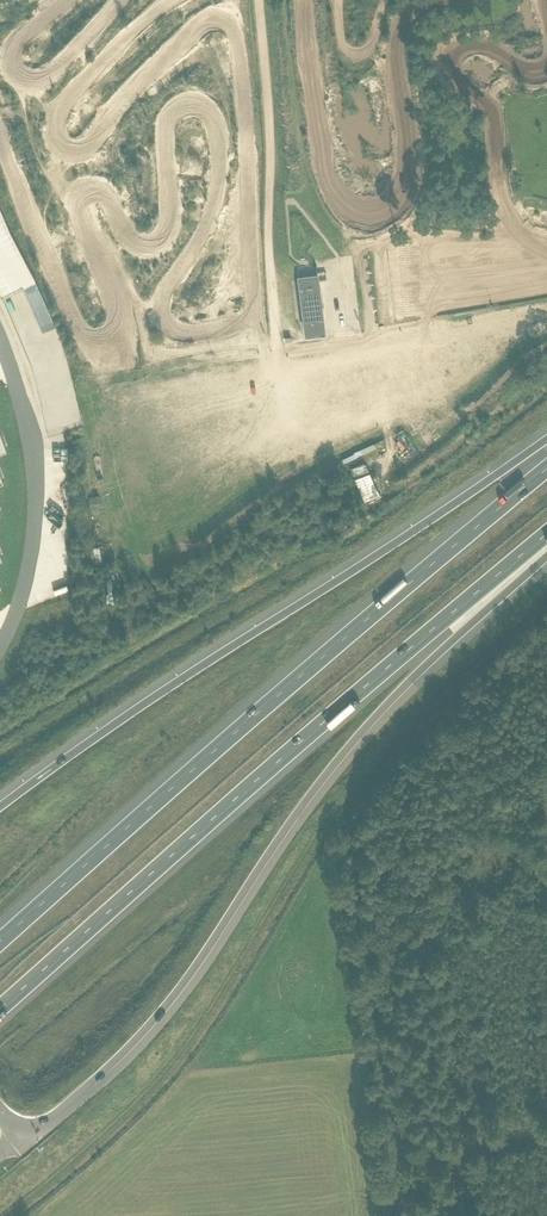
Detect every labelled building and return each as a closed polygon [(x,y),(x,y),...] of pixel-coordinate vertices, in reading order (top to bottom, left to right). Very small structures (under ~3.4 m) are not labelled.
[(37,281),(6,217),(0,220),(0,290),(3,297),(37,281)] [(324,332),(317,272),(298,274),(305,334),(324,332)] [(39,430),(53,427),(50,416),(36,419),(39,430)] [(352,466),(363,502),(379,497),(368,461),(352,466)] [(54,582),(70,582),(70,564),(54,564),(54,582)]
